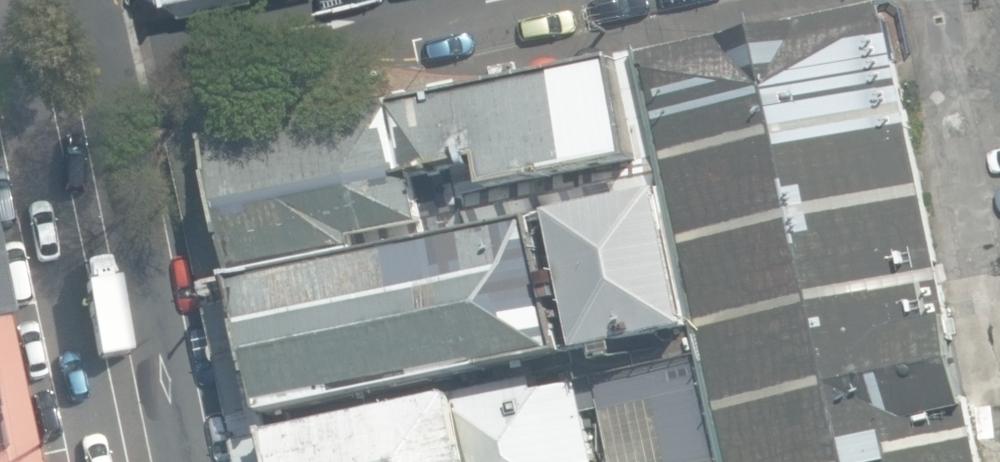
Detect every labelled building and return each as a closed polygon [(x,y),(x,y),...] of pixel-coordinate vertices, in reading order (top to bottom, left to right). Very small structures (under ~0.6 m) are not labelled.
[(186,11),(236,0),(168,0),(186,11)] [(639,56),(648,102),(723,461),(978,461),(883,4),(638,55),(639,56)] [(648,102),(639,56),(619,61),(641,160),(496,189),(488,160),(189,224),(202,290),(541,219),(558,216),(666,190),(648,102)] [(173,146),(189,224),(488,160),(496,189),(641,160),(619,61),(300,126),(292,89),(211,106),(173,146)] [(558,216),(587,350),(677,331),(682,351),(535,382),(533,377),(275,432),(271,414),(569,351),(542,222),(541,219),(202,290),(238,461),(594,461),(584,411),(601,408),(602,413),(656,402),(668,461),(714,461),(722,460),(666,190),(558,216)] [(5,322),(11,321),(0,270),(0,323),(5,322)] [(0,323),(0,461),(38,461),(5,322),(0,323)] [(975,417),(985,461),(999,461),(999,411),(975,417)]
